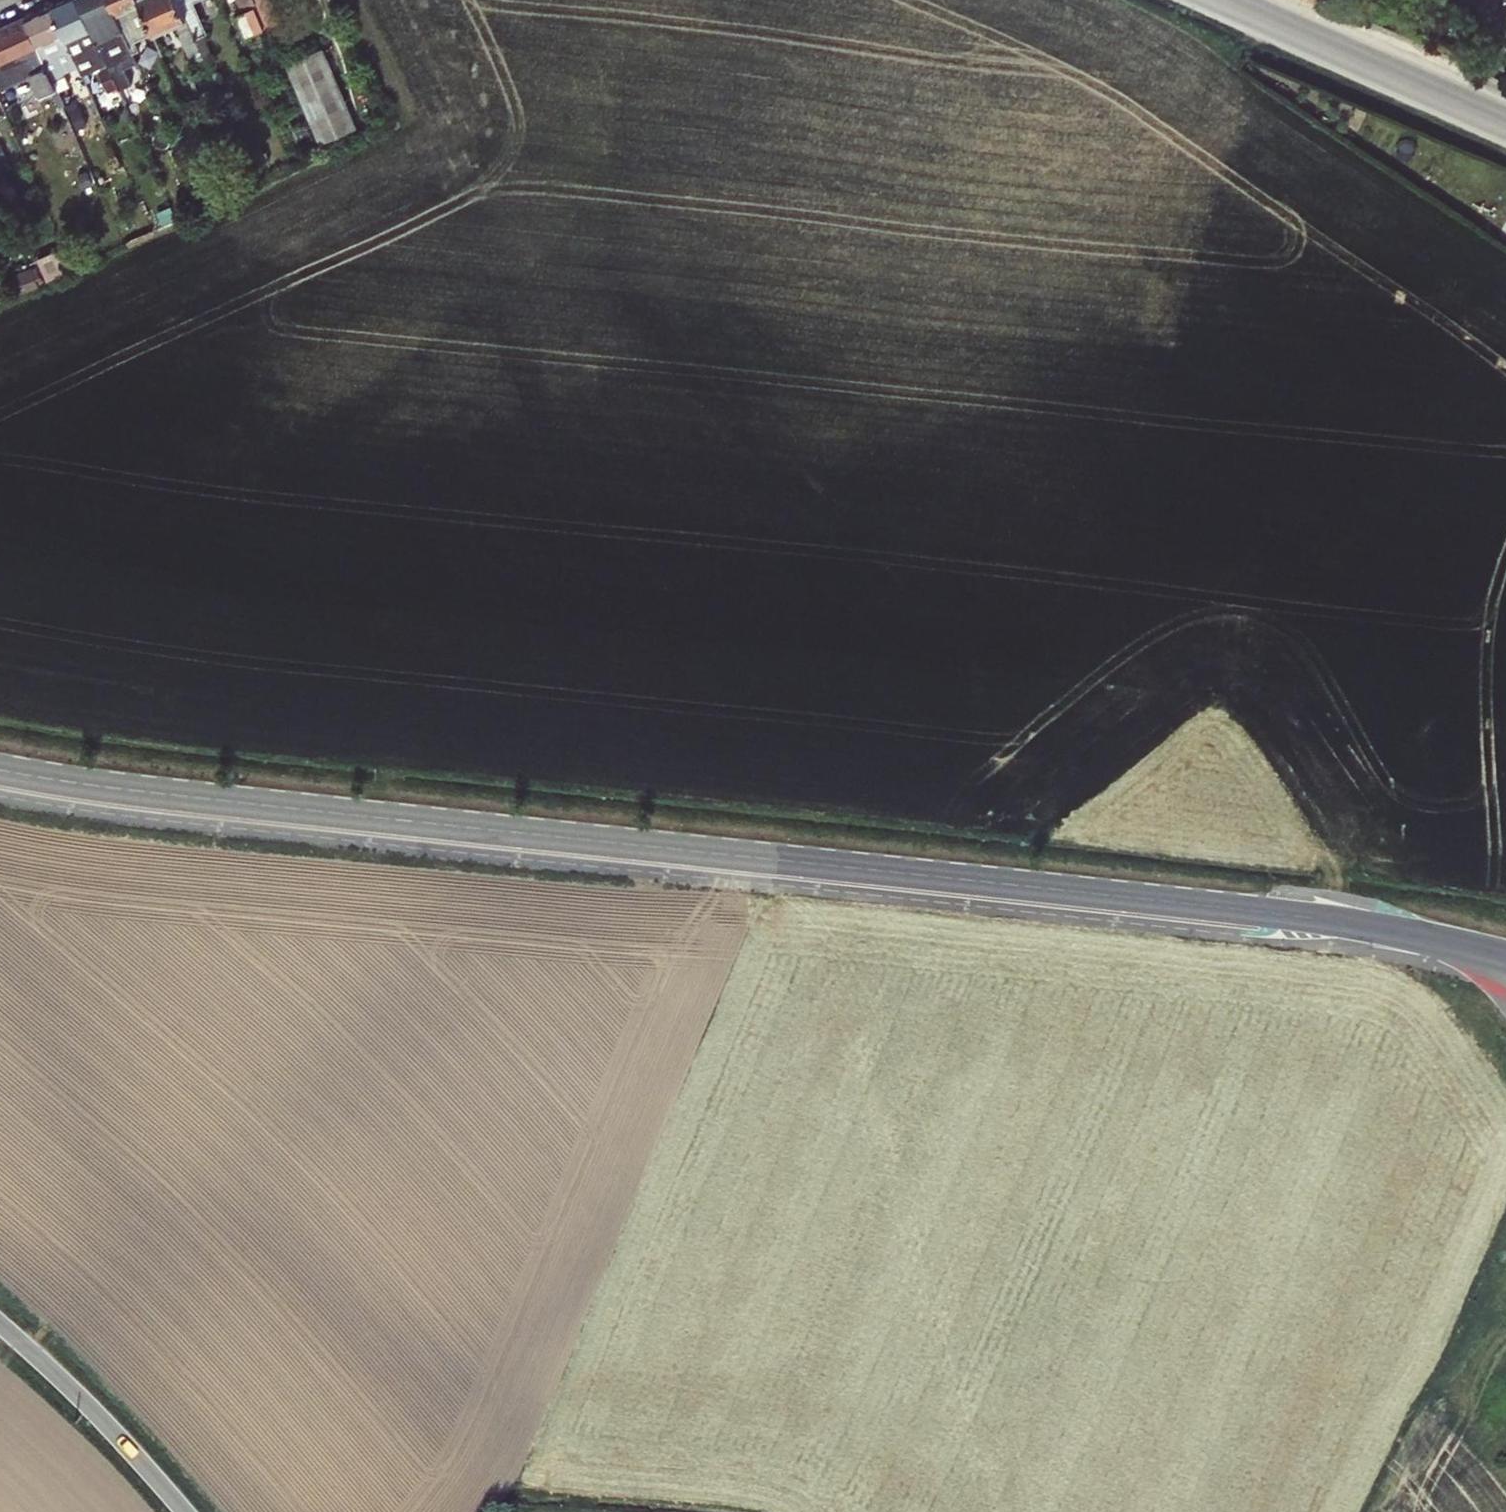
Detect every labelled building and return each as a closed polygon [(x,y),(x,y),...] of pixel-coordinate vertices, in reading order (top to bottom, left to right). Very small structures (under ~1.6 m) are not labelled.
[(50,6),(74,59),(76,64),(101,52),(78,0),(65,0),(50,6)] [(101,52),(106,64),(117,88),(129,82),(119,58),(132,52),(109,0),(78,0),(101,52)] [(132,52),(137,49),(133,39),(153,30),(139,0),(109,0),(132,52)] [(177,0),(139,0),(153,30),(154,31),(174,23),(191,62),(202,55),(195,39),(177,0)] [(195,39),(204,35),(207,33),(193,1),(195,0),(177,0),(195,39)] [(239,6),(234,8),(246,34),(265,26),(253,0),(236,0),(239,6)] [(265,26),(269,35),(279,31),(265,0),(253,0),(265,26)] [(50,6),(25,18),(55,88),(63,106),(75,101),(59,66),(74,59),(50,6)] [(5,58),(12,74),(29,68),(41,94),(55,88),(25,18),(0,29),(0,61),(5,58)] [(204,35),(195,39),(202,55),(211,52),(204,35)] [(320,48),(288,63),(321,139),(354,126),(320,48)] [(117,88),(106,64),(99,67),(115,103),(123,100),(117,88)] [(23,82),(7,89),(15,106),(30,99),(23,82)] [(75,101),(63,106),(66,114),(78,109),(75,101)] [(81,115),(73,119),(77,130),(86,126),(81,115)] [(48,259),(40,263),(47,277),(54,273),(48,259)] [(45,281),(38,264),(32,267),(39,283),(45,281)] [(39,283),(32,267),(17,273),(24,290),(39,283)] [(17,273),(12,276),(19,293),(24,290),(17,273)]
